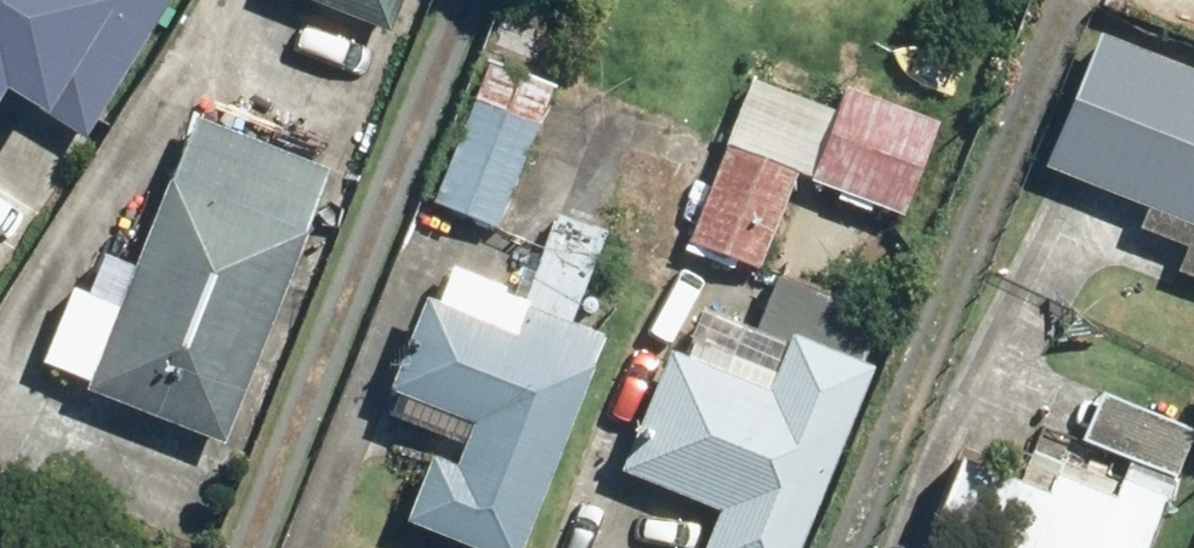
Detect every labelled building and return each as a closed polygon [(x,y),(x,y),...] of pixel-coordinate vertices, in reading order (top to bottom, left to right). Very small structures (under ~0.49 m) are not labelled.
[(169,0),(0,0),(0,98),(36,120),(39,115),(82,141),(169,0)] [(386,41),(403,0),(285,0),(386,41)] [(559,50),(491,26),(424,214),(492,237),(559,50)] [(1088,32),(1037,173),(1148,214),(1139,238),(1183,254),(1172,284),(1193,292),(1193,71),(1088,32)] [(838,110),(757,74),(676,256),(746,287),(795,176),(895,220),(944,108),(856,69),(838,110)] [(220,450),(323,176),(184,124),(114,310),(68,292),(39,369),(85,386),(81,398),(220,450)] [(599,332),(566,320),(599,231),(545,211),(509,309),(482,299),(474,322),(421,303),(375,425),(424,444),(394,525),(455,547),(519,547),(599,332)] [(661,354),(614,479),(712,516),(700,547),(795,547),(880,322),(774,282),(737,383),(661,354)] [(1192,439),(1088,395),(1072,433),(1042,421),(988,547),(1146,547),(1192,439)]
